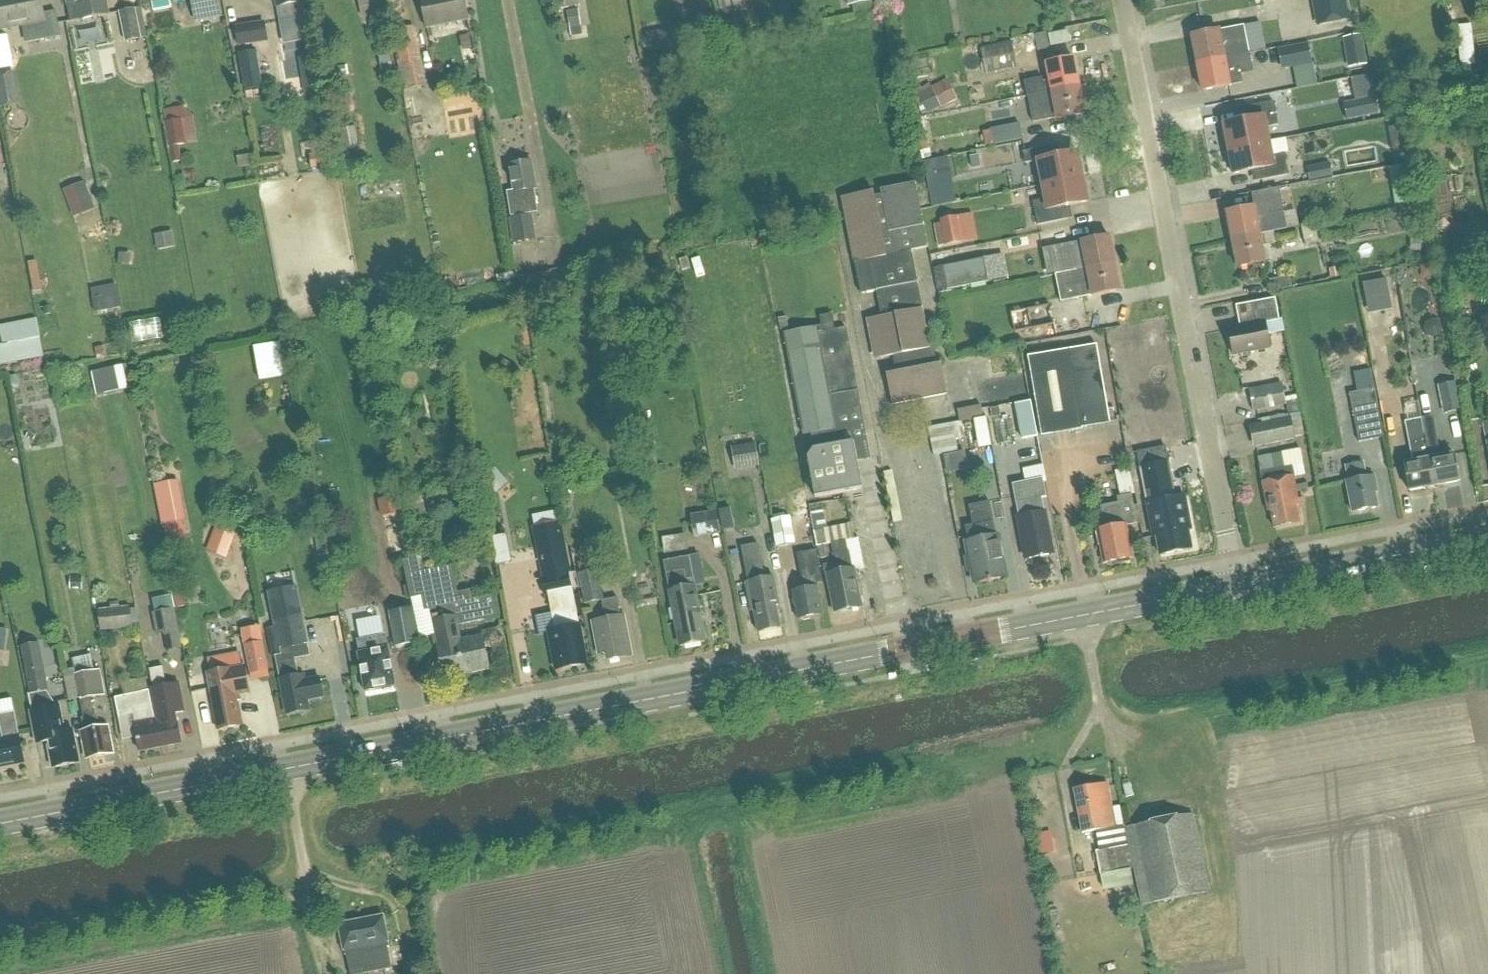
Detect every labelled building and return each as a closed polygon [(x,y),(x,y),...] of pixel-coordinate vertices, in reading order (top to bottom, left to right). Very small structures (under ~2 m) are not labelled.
[(42,0),(0,0),(0,31),(23,27),(26,44),(61,37),(56,12),(44,15),(42,0)] [(105,0),(68,0),(68,4),(67,4),(71,23),(108,15),(105,0)] [(153,12),(171,9),(170,0),(151,0),(153,12)] [(197,22),(220,17),(216,0),(193,0),(197,22)] [(283,33),(307,29),(302,0),(277,0),(283,33)] [(387,3),(386,0),(358,0),(360,8),(387,3)] [(469,21),(465,0),(419,0),(425,30),(469,21)] [(577,7),(576,0),(555,0),(556,10),(577,7)] [(724,10),(740,6),(739,0),(721,0),(724,10)] [(871,3),(872,3),(872,0),(846,0),(847,7),(852,6),(853,17),(873,14),(871,3)] [(1347,21),(1343,0),(1315,0),(1320,26),(1347,21)] [(124,43),(141,39),(135,9),(118,13),(124,43)] [(581,28),(578,11),(567,12),(570,29),(581,28)] [(238,47),(268,42),(265,21),(234,26),(238,47)] [(420,62),(414,27),(392,31),(398,66),(401,90),(427,86),(423,62),(420,62)] [(1220,31),(1191,37),(1197,65),(1225,59),(1248,55),(1243,27),(1220,31)] [(659,32),(662,49),(674,47),(670,30),(659,32)] [(1047,33),(1035,36),(1038,52),(1050,50),(1047,33)] [(472,49),(469,34),(459,36),(462,51),(472,49)] [(1363,37),(1345,40),(1347,55),(1366,52),(1363,37)] [(985,75),(1016,69),(1011,43),(980,49),(985,75)] [(1284,70),(1312,65),(1308,45),(1280,51),(1284,70)] [(244,91),(262,88),(256,52),(238,55),(244,91)] [(1225,59),(1197,65),(1202,93),(1231,87),(1240,85),(1238,74),(1251,72),(1248,55),(1225,59)] [(305,73),(315,71),(312,56),(302,57),(305,73)] [(393,71),(390,56),(380,58),(383,73),(393,71)] [(1043,95),(1080,87),(1074,59),(1046,65),(1050,82),(1043,83),(1043,79),(1024,82),(1027,97),(1042,94),(1043,95)] [(1355,98),(1375,94),(1372,72),(1351,76),(1355,98)] [(19,107),(13,74),(0,76),(0,110),(19,107)] [(1042,94),(1027,97),(1033,126),(1085,116),(1080,87),(1043,95),(1042,94)] [(928,116),(942,109),(932,90),(919,97),(928,116)] [(1347,121),(1378,116),(1375,100),(1344,106),(1347,121)] [(1229,151),(1270,143),(1267,129),(1279,126),(1274,103),(1244,109),(1247,122),(1224,126),(1229,151)] [(169,149),(186,146),(182,120),(164,123),(169,149)] [(1020,125),(983,128),(985,143),(1021,140),(1020,125)] [(1270,143),(1229,151),(1233,176),(1257,171),(1259,182),(1288,176),(1284,155),(1272,157),(1270,143)] [(1042,186),(1083,178),(1078,154),(1055,158),(1053,147),(1024,153),(1026,165),(1038,162),(1042,186)] [(947,155),(922,161),(933,206),(957,200),(947,155)] [(979,157),(971,159),(973,170),(981,169),(979,157)] [(511,218),(531,215),(528,199),(531,199),(530,191),(537,190),(533,162),(510,165),(514,192),(507,193),(511,218)] [(1309,182),(1332,178),(1329,164),(1306,168),(1309,182)] [(1414,166),(1390,170),(1396,207),(1420,203),(1414,166)] [(1083,178),(1042,186),(1045,201),(1033,203),(1038,226),(1067,221),(1065,208),(1088,203),(1083,178)] [(923,311),(912,252),(930,248),(917,184),(843,199),(862,296),(877,293),(882,318),(868,320),(875,353),(883,351),(883,352),(884,352),(890,357),(891,358),(894,357),(897,374),(887,375),(893,406),(948,395),(942,365),(938,366),(935,348),(930,349),(923,311)] [(1226,214),(1232,242),(1260,236),(1274,233),(1287,231),(1279,189),(1255,194),(1258,207),(1255,208),(1226,214)] [(87,191),(66,199),(74,218),(94,210),(87,191)] [(551,210),(534,212),(537,237),(554,235),(551,210)] [(515,244),(537,241),(533,217),(511,220),(515,244)] [(943,220),(948,246),(964,243),(959,217),(943,220)] [(1304,246),(1319,243),(1315,223),(1301,225),(1304,246)] [(172,233),(155,236),(157,248),(174,245),(172,233)] [(1274,233),(1232,242),(1237,270),(1266,264),(1262,247),(1276,244),(1274,233)] [(1087,270),(1115,265),(1110,236),(1072,244),(1077,271),(1087,269),(1087,270)] [(130,264),(131,255),(120,253),(118,263),(130,264)] [(988,283),(984,260),(943,268),(948,291),(988,283)] [(1087,270),(1087,269),(1077,271),(1077,272),(1056,276),(1058,287),(1076,284),(1079,300),(1121,292),(1115,265),(1087,270)] [(1271,293),(1282,291),(1280,279),(1269,281),(1271,293)] [(1386,280),(1364,285),(1367,299),(1389,295),(1386,280)] [(103,297),(93,299),(96,313),(106,311),(103,297)] [(1279,321),(1277,309),(1275,300),(1252,304),(1256,325),(1229,330),(1234,356),(1269,350),(1267,335),(1284,332),(1282,321),(1279,321)] [(1011,314),(1015,333),(1054,325),(1050,306),(1011,314)] [(839,330),(836,314),(823,316),(826,327),(785,335),(804,436),(811,435),(814,450),(808,459),(816,499),(863,490),(858,463),(872,460),(847,329),(839,330)] [(43,357),(35,319),(0,326),(0,327),(3,344),(0,345),(0,365),(43,357)] [(1072,347),(1097,342),(1095,330),(1069,335),(1072,347)] [(1041,437),(1083,430),(1083,428),(1110,423),(1096,346),(1027,358),(1041,437)] [(127,367),(92,374),(96,397),(132,390),(127,367)] [(1444,414),(1460,411),(1455,383),(1438,385),(1444,414)] [(1253,412),(1285,406),(1281,384),(1249,390),(1253,412)] [(1359,443),(1384,438),(1378,409),(1374,389),(1349,394),(1353,414),(1359,443)] [(1038,438),(1032,402),(1016,405),(1023,441),(1038,438)] [(960,423),(984,419),(982,407),(958,411),(960,423)] [(1000,408),(990,410),(992,419),(1001,417),(1000,408)] [(1421,420),(1434,487),(1459,483),(1454,455),(1439,458),(1432,418),(1421,420)] [(1256,447),(1295,439),(1291,419),(1252,427),(1256,447)] [(1409,492),(1434,487),(1421,420),(1406,423),(1413,463),(1404,465),(1409,492)] [(734,471),(759,467),(755,443),(731,447),(734,471)] [(1157,536),(1160,555),(1184,551),(1191,550),(1188,531),(1192,530),(1185,497),(1176,499),(1169,463),(1166,447),(1138,453),(1148,504),(1148,505),(1154,537),(1157,536)] [(1301,451),(1282,455),(1285,468),(1272,471),(1274,480),(1263,483),(1269,512),(1272,512),(1275,528),(1300,523),(1297,507),(1300,507),(1294,477),(1295,477),(1293,469),(1304,467),(1301,451)] [(966,453),(944,457),(948,475),(969,471),(966,453)] [(1366,479),(1363,463),(1346,467),(1349,482),(1346,483),(1353,513),(1378,508),(1375,493),(1378,493),(1374,477),(1366,479)] [(1013,486),(1016,502),(1020,519),(1028,559),(1053,554),(1045,514),(1041,498),(1047,496),(1044,484),(1047,483),(1043,466),(1023,470),(1026,483),(1013,486)] [(495,467),(483,478),(492,488),(504,477),(495,467)] [(180,492),(156,497),(162,525),(169,559),(192,554),(185,521),(180,492)] [(1105,564),(1132,559),(1126,527),(1138,525),(1132,497),(1119,500),(1120,506),(1102,509),(1106,531),(1099,533),(1105,564)] [(397,515),(393,498),(378,501),(382,518),(397,515)] [(997,536),(990,503),(969,507),(973,527),(966,528),(968,541),(967,541),(970,557),(965,558),(968,570),(973,569),(976,585),(1006,579),(998,536),(997,536)] [(731,510),(719,513),(721,519),(732,517),(731,510)] [(693,538),(720,534),(716,512),(690,516),(693,538)] [(826,515),(811,517),(814,532),(817,549),(818,549),(820,561),(834,559),(833,555),(834,555),(832,545),(847,542),(847,543),(852,542),(849,525),(828,529),(826,515)] [(776,548),(795,545),(791,517),(772,520),(776,548)] [(218,520),(211,538),(230,545),(237,527),(218,520)] [(572,589),(579,588),(576,573),(572,574),(565,542),(561,522),(532,528),(536,548),(543,578),(540,579),(544,596),(548,595),(549,595),(572,590),(572,589)] [(662,537),(665,553),(687,549),(685,533),(662,537)] [(847,543),(847,542),(832,545),(834,555),(833,555),(834,559),(835,564),(825,566),(835,614),(863,608),(855,568),(853,569),(850,552),(849,552),(847,543)] [(83,556),(81,543),(69,545),(71,558),(83,556)] [(766,580),(759,545),(742,548),(749,583),(745,584),(751,613),(755,612),(759,633),(781,629),(777,607),(781,606),(775,579),(766,580)] [(799,620),(824,615),(818,584),(824,583),(818,551),(799,555),(805,590),(793,592),(799,620)] [(704,643),(699,618),(702,618),(691,559),(665,564),(671,593),(670,593),(676,624),(679,623),(683,647),(704,643)] [(596,570),(594,560),(578,563),(580,573),(578,573),(581,589),(582,588),(585,604),(604,600),(598,570),(596,570)] [(426,573),(424,561),(404,565),(411,600),(423,597),(426,612),(431,611),(438,645),(436,645),(443,680),(490,670),(483,636),(455,641),(452,628),(499,618),(495,596),(461,603),(454,567),(426,573)] [(91,597),(87,581),(76,583),(79,600),(91,597)] [(296,586),(270,591),(276,622),(282,655),(276,657),(281,681),(284,699),(286,699),(289,715),(309,711),(307,701),(324,698),(320,679),(306,681),(305,676),(299,677),(293,648),(308,645),(302,616),(296,586)] [(622,616),(619,599),(603,602),(606,619),(593,622),(600,656),(606,655),(608,662),(627,658),(626,651),(632,650),(625,615),(622,616)] [(395,648),(420,643),(413,608),(389,613),(395,648)] [(101,631),(134,628),(132,609),(98,613),(101,631)] [(175,609),(153,614),(157,636),(164,635),(168,652),(183,649),(175,609)] [(580,626),(580,627),(576,610),(557,613),(560,631),(550,633),(555,663),(561,662),(563,669),(588,665),(580,626)] [(388,649),(386,637),(359,642),(361,654),(359,654),(366,693),(396,687),(389,649),(388,649)] [(30,694),(48,691),(39,643),(21,647),(30,694)] [(251,675),(269,671),(264,644),(246,648),(251,675)] [(219,729),(242,725),(238,702),(241,701),(240,695),(251,693),(246,667),(209,674),(219,729)] [(74,670),(64,672),(70,702),(80,700),(75,675),(74,670)] [(96,717),(92,699),(104,696),(99,671),(75,675),(80,700),(84,719),(82,719),(85,731),(83,732),(89,759),(113,754),(108,726),(101,728),(99,716),(96,717)] [(154,717),(160,748),(181,744),(175,714),(184,712),(179,684),(151,689),(156,717),(154,717)] [(160,748),(154,717),(153,717),(148,691),(115,699),(119,720),(133,717),(139,752),(160,748)] [(31,713),(35,732),(37,746),(48,744),(53,769),(79,764),(73,731),(64,733),(59,707),(31,713)] [(26,763),(16,714),(0,717),(0,718),(4,740),(0,741),(0,768),(26,763)] [(1083,834),(1116,828),(1108,783),(1074,790),(1083,834)] [(1126,829),(1130,846),(1135,870),(1143,906),(1210,892),(1193,815),(1126,829)] [(1041,853),(1054,850),(1050,830),(1037,833),(1041,853)] [(1130,870),(1135,870),(1130,846),(1097,852),(1101,876),(1104,891),(1133,885),(1130,870)] [(388,949),(390,948),(384,917),(340,925),(346,957),(348,956),(351,973),(367,973),(392,969),(388,949)]
